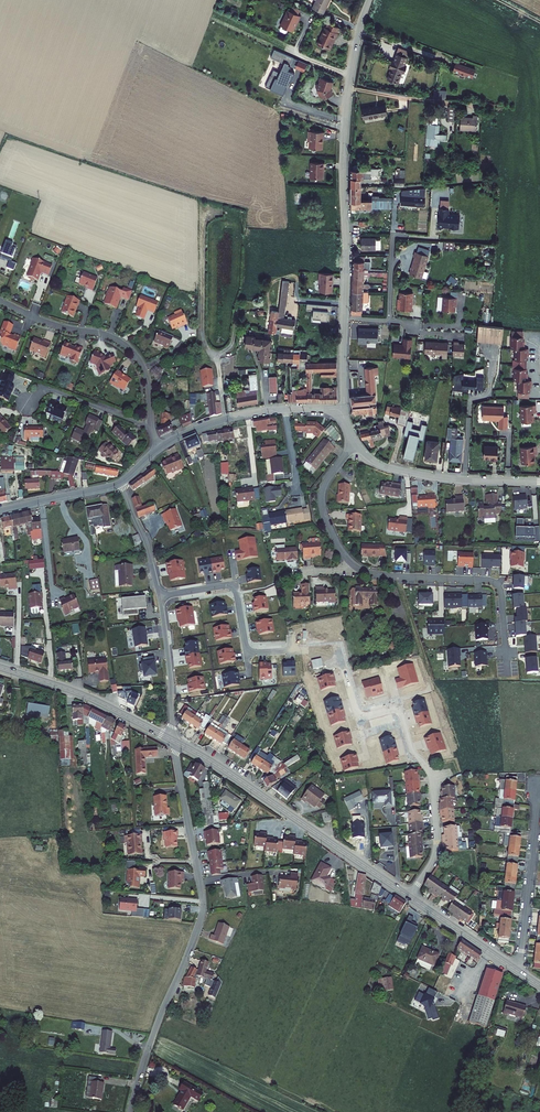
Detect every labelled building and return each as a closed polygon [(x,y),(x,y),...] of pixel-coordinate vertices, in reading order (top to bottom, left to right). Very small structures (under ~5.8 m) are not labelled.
[(317,12),(328,17),(336,0),(323,0),(317,12)] [(296,8),(294,13),(301,17),(304,12),(296,8)] [(300,25),(304,18),(301,17),(294,13),(291,12),(287,19),(289,20),(285,28),(295,33),(299,25),(300,25)] [(342,29),(331,24),(329,29),(328,29),(321,46),(332,51),(335,43),(337,44),(341,35),(340,34),(342,29)] [(394,47),(392,52),(404,56),(406,51),(394,47)] [(387,67),(383,77),(395,80),(398,70),(401,71),(403,65),(401,64),(404,56),(392,52),(389,60),(386,59),(384,66),(387,67)] [(471,77),(474,69),(455,62),(452,70),(471,77)] [(286,68),(276,90),(286,94),(293,80),(294,81),(298,73),(286,68)] [(323,81),(321,86),(324,97),(328,99),(338,96),(335,89),(336,87),(338,87),(340,82),(328,77),(325,83),(323,81)] [(384,104),(361,107),(362,116),(385,113),(384,104)] [(460,115),(458,128),(475,130),(476,115),(471,114),(471,118),(463,117),(463,115),(460,115)] [(438,127),(427,126),(426,140),(425,147),(436,148),(436,143),(439,143),(439,141),(446,141),(446,136),(437,135),(438,127)] [(311,131),(310,141),(313,142),(313,148),(326,149),(327,131),(311,131)] [(327,169),(328,169),(328,163),(314,162),(313,178),(326,179),(327,169)] [(370,170),(350,168),(350,185),(360,185),(361,177),(370,177),(370,173),(378,174),(378,168),(370,167),(370,170)] [(394,169),(393,183),(402,185),(403,170),(394,169)] [(360,199),(360,185),(350,185),(350,198),(360,199)] [(419,190),(402,191),(401,204),(424,206),(424,197),(418,196),(419,190)] [(379,207),(391,207),(392,195),(372,195),(372,199),(379,199),(379,207)] [(367,207),(371,207),(372,199),(367,198),(360,199),(350,198),(350,205),(367,206),(367,207)] [(440,200),(439,208),(448,209),(449,201),(440,200)] [(448,209),(439,208),(438,228),(442,228),(442,227),(457,228),(458,215),(448,214),(448,209)] [(376,240),(361,239),(361,250),(376,250),(376,240)] [(5,240),(0,251),(0,254),(13,259),(16,250),(11,247),(12,243),(5,240)] [(419,244),(417,249),(428,253),(430,247),(419,244)] [(414,255),(409,272),(422,276),(428,253),(417,249),(415,249),(413,255),(414,255)] [(45,272),(52,275),(55,266),(36,258),(33,265),(34,265),(32,272),(32,273),(31,277),(33,278),(33,279),(36,280),(38,279),(40,280),(41,280),(42,279),(42,278),(42,277),(42,276),(43,273),(44,273),(44,272),(45,272)] [(353,269),(354,276),(363,277),(386,278),(387,273),(364,273),(364,269),(353,269)] [(336,271),(322,270),(322,278),(323,280),(322,288),(324,289),(335,290),(335,285),(334,284),(335,281),(336,280),(336,271)] [(92,288),(96,290),(101,277),(87,272),(84,278),(81,277),(80,278),(79,280),(78,279),(77,281),(78,282),(82,284),(82,283),(92,287),(92,288)] [(354,279),(353,284),(363,285),(363,277),(354,276),(354,279)] [(288,280),(281,280),(280,310),(280,311),(278,325),(279,325),(284,326),(283,331),(294,332),(295,327),(296,327),(297,319),(284,317),(285,306),(287,306),(288,280)] [(124,298),(123,297),(124,295),(133,299),(137,291),(128,287),(127,290),(118,287),(116,291),(113,289),(110,295),(111,296),(109,301),(110,301),(112,306),(117,304),(121,306),(124,298)] [(396,306),(410,307),(411,290),(399,289),(398,298),(397,298),(396,306)] [(353,291),(351,308),(362,309),(363,302),(369,302),(369,292),(363,292),(353,291)] [(162,301),(144,294),(140,305),(142,307),(139,316),(139,317),(140,318),(144,320),(145,320),(145,319),(146,319),(150,309),(151,307),(154,309),(153,311),(157,312),(162,301)] [(442,294),(441,308),(454,308),(455,300),(456,300),(456,295),(442,294)] [(83,300),(71,295),(68,304),(65,312),(76,316),(80,307),(83,300)] [(183,326),(190,323),(184,309),(183,310),(182,309),(178,311),(178,312),(177,313),(177,314),(170,317),(175,328),(183,324),(183,326)] [(279,328),(279,325),(278,325),(280,311),(273,310),(270,332),(277,333),(277,332),(282,333),(282,328),(279,328)] [(13,348),(19,350),(24,337),(17,334),(16,336),(12,334),(16,325),(8,322),(4,331),(5,331),(5,332),(5,334),(2,336),(5,343),(12,346),(13,348)] [(505,325),(480,322),(479,338),(504,340),(505,325)] [(174,339),(176,335),(162,329),(160,334),(159,334),(157,340),(162,342),(162,343),(166,345),(169,347),(172,346),(173,343),(173,342),(174,339)] [(367,329),(360,329),(359,345),(368,345),(368,343),(378,344),(379,330),(371,330),(371,331),(367,331),(367,329)] [(257,336),(248,335),(247,347),(256,348),(257,336)] [(511,335),(511,347),(515,347),(524,347),(524,343),(523,343),(523,335),(511,335)] [(265,336),(257,336),(256,348),(264,348),(265,339),(265,336)] [(49,355),(54,343),(46,340),(46,342),(43,341),(42,340),(37,338),(33,349),(39,351),(39,353),(43,354),(44,356),(47,357),(49,355)] [(273,340),(265,339),(264,348),(264,351),(273,352),(273,347),(272,347),(273,340)] [(412,341),(404,340),(403,347),(401,347),(400,346),(394,346),(393,359),(400,360),(400,358),(405,359),(405,360),(410,360),(412,341)] [(79,362),(80,363),(86,348),(78,345),(77,347),(73,346),(74,345),(67,342),(63,354),(69,357),(69,356),(74,357),(73,360),(74,360),(74,362),(77,363),(79,362)] [(459,343),(454,342),(453,356),(464,356),(465,345),(459,344),(459,343)] [(448,345),(426,344),(425,355),(443,357),(442,360),(447,360),(448,345)] [(515,347),(515,359),(527,359),(527,351),(528,351),(528,347),(524,347),(515,347)] [(103,352),(97,350),(92,362),(98,364),(100,369),(101,373),(103,374),(111,371),(111,370),(112,369),(111,365),(115,364),(115,363),(118,362),(115,354),(108,357),(108,355),(106,355),(105,355),(102,354),(103,352)] [(273,352),(264,351),(261,351),(260,360),(272,361),(273,352)] [(285,352),(280,352),(279,359),(295,360),(295,353),(291,352),(291,351),(286,351),(285,352)] [(298,353),(295,353),(295,360),(301,361),(301,360),(309,360),(309,354),(307,354),(307,352),(298,351),(298,353)] [(308,367),(308,387),(309,401),(321,401),(322,402),(338,402),(338,387),(335,387),(335,388),(329,389),(329,387),(323,387),(323,389),(320,389),(320,392),(313,392),(314,386),(314,371),(323,371),(323,375),(338,375),(338,362),(312,362),(308,363),(308,367)] [(203,385),(212,383),(211,376),(213,376),(212,367),(201,368),(203,385)] [(375,375),(374,367),(367,368),(368,389),(376,389),(375,375)] [(515,367),(515,379),(519,379),(528,379),(528,375),(527,375),(527,367),(515,367)] [(120,369),(112,381),(121,388),(122,386),(127,390),(132,382),(133,380),(133,378),(128,375),(127,375),(127,376),(126,376),(124,374),(125,373),(120,369)] [(5,372),(0,384),(0,389),(2,389),(0,395),(11,399),(17,384),(14,383),(17,377),(5,372)] [(242,390),(237,391),(240,405),(259,401),(257,389),(259,389),(259,372),(252,373),(252,388),(254,388),(254,391),(247,392),(246,388),(242,389),(242,390)] [(485,389),(485,378),(478,378),(478,381),(464,380),(464,374),(454,377),(452,391),(453,391),(467,392),(467,393),(468,393),(468,388),(485,389)] [(279,392),(278,376),(270,376),(271,392),(279,392)] [(519,379),(519,390),(531,390),(531,383),(532,383),(532,379),(528,379),(519,379)] [(294,390),(294,393),(294,401),(309,401),(308,387),(305,387),(305,389),(294,390)] [(369,394),(362,394),(364,407),(373,405),(373,402),(376,402),(376,389),(368,389),(369,394)] [(216,391),(210,391),(212,415),(219,414),(218,403),(216,391)] [(362,394),(350,395),(352,407),(354,407),(364,407),(362,394)] [(62,401),(53,397),(48,409),(52,411),(51,415),(62,420),(64,417),(69,407),(61,403),(62,401)] [(522,404),(523,421),(535,420),(535,414),(534,414),(534,411),(537,411),(537,404),(522,404)] [(506,406),(484,405),(484,417),(502,419),(502,427),(508,428),(509,415),(505,415),(506,406)] [(374,407),(373,407),(364,407),(354,407),(354,413),(370,414),(370,417),(374,417),(374,407)] [(396,410),(391,408),(389,416),(398,419),(397,423),(406,422),(407,421),(409,414),(400,411),(400,410),(396,409),(396,410)] [(4,434),(13,426),(3,417),(5,415),(0,411),(0,430),(4,434)] [(162,426),(158,428),(161,434),(173,429),(171,423),(169,424),(170,411),(164,411),(162,426)] [(192,413),(181,418),(184,426),(193,424),(192,413)] [(102,418),(92,414),(88,422),(90,423),(87,430),(79,427),(74,437),(88,443),(95,428),(97,429),(100,424),(102,419),(102,418)] [(258,421),(259,428),(262,427),(262,431),(267,430),(267,432),(273,432),(273,430),(282,429),(281,423),(275,423),(275,418),(258,421)] [(379,425),(370,427),(372,437),(373,437),(374,440),(382,438),(381,435),(386,434),(384,425),(383,421),(379,422),(379,425)] [(413,423),(407,421),(406,422),(405,426),(405,427),(402,437),(408,438),(402,459),(412,461),(418,441),(423,442),(427,427),(421,425),(420,431),(411,429),(413,423)] [(298,424),(299,431),(301,431),(301,438),(307,438),(307,431),(308,431),(308,434),(315,434),(321,438),(328,429),(319,423),(309,423),(309,424),(298,424)] [(391,436),(389,424),(384,425),(386,434),(381,435),(382,438),(391,436)] [(45,426),(25,425),(25,439),(32,439),(32,435),(45,435),(45,426)] [(121,425),(115,432),(130,446),(138,438),(132,432),(130,434),(121,425)] [(238,438),(241,452),(250,451),(249,438),(253,437),(252,426),(243,427),(243,428),(237,428),(238,438)] [(370,426),(360,428),(362,439),(369,438),(371,447),(373,447),(373,445),(375,445),(374,440),(373,437),(372,437),(370,427),(370,426)] [(231,439),(238,438),(237,428),(224,431),(227,441),(231,440),(231,439)] [(457,430),(452,430),(451,442),(449,463),(460,464),(462,444),(461,444),(462,441),(456,441),(457,430)] [(222,443),(227,441),(224,431),(208,436),(209,443),(222,440),(222,443)] [(187,441),(191,452),(204,447),(200,436),(187,441)] [(329,439),(310,462),(320,469),(335,451),(336,452),(340,448),(329,439)] [(264,447),(266,459),(281,458),(279,442),(274,443),(274,446),(269,447),(264,447)] [(439,444),(428,442),(425,461),(436,462),(439,444)] [(107,443),(102,448),(106,452),(107,451),(116,459),(121,452),(113,444),(111,446),(107,443)] [(522,445),(523,462),(536,461),(535,452),(538,452),(538,444),(522,445)] [(499,446),(485,446),(485,457),(492,457),(492,459),(498,459),(499,446)] [(164,463),(168,474),(176,471),(176,472),(186,468),(181,453),(173,456),(174,459),(164,463)] [(76,477),(81,460),(73,458),(70,466),(66,464),(64,473),(67,474),(72,476),(76,477)] [(272,475),(273,484),(280,483),(279,475),(288,474),(286,459),(275,460),(276,475),(272,475)] [(22,460),(16,461),(16,471),(30,470),(30,462),(23,462),(23,460),(22,460)] [(2,462),(1,462),(1,471),(16,471),(16,461),(2,461),(2,462)] [(124,470),(101,465),(101,466),(100,470),(100,472),(122,476),(124,470)] [(133,486),(136,491),(161,475),(157,469),(133,486)] [(32,482),(26,482),(26,490),(39,489),(39,481),(37,481),(37,476),(52,476),(52,477),(65,481),(66,478),(67,474),(64,473),(61,472),(52,471),(40,472),(40,471),(32,471),(32,482)] [(336,494),(336,503),(348,503),(348,485),(338,485),(338,494),(336,494)] [(383,485),(382,496),(400,498),(402,486),(394,485),(394,486),(383,485)] [(254,501),(258,500),(257,488),(249,489),(249,490),(246,490),(239,490),(241,503),(247,503),(248,501),(250,502),(253,502),(254,501)] [(268,491),(269,503),(278,502),(278,497),(283,497),(282,490),(277,491),(277,490),(268,491)] [(418,495),(413,495),(414,507),(419,507),(420,510),(430,510),(429,506),(437,506),(436,493),(429,493),(429,496),(426,496),(426,495),(418,495)] [(448,500),(449,512),(467,511),(466,495),(458,496),(458,499),(448,500)] [(480,512),(480,518),(486,518),(486,519),(498,519),(498,514),(504,514),(503,503),(500,503),(499,495),(488,495),(488,504),(492,503),(492,509),(487,509),(486,503),(481,503),(481,512),(480,512)] [(527,509),(526,495),(513,496),(514,510),(527,509)] [(147,514),(145,508),(142,496),(135,498),(141,517),(147,514)] [(147,514),(158,511),(156,504),(145,508),(147,514)] [(115,527),(111,505),(89,510),(95,537),(99,536),(97,524),(107,522),(108,529),(115,527)] [(305,508),(288,510),(290,522),(313,518),(312,508),(305,509),(305,508)] [(172,531),(183,527),(177,510),(164,514),(166,522),(169,521),(172,531)] [(264,516),(266,530),(273,529),(273,524),(290,522),(288,510),(271,512),(271,515),(264,516)] [(350,523),(349,530),(360,531),(361,514),(346,513),(346,518),(348,518),(348,523),(350,523)] [(30,525),(31,524),(30,518),(29,514),(19,516),(22,527),(26,526),(26,534),(29,534),(30,529),(30,525)] [(12,529),(22,527),(19,516),(9,519),(12,529)] [(30,540),(41,538),(39,517),(30,518),(31,524),(30,525),(30,529),(29,534),(30,540)] [(390,519),(389,531),(407,533),(409,518),(400,517),(400,521),(390,519)] [(12,529),(9,519),(0,521),(0,523),(2,531),(9,530),(10,537),(13,537),(12,529)] [(536,534),(535,530),(526,530),(525,521),(518,520),(518,537),(535,538),(536,544),(539,544),(539,534),(536,534)] [(132,538),(135,545),(142,541),(139,535),(132,538)] [(254,548),(252,539),(239,542),(241,551),(236,553),(238,561),(258,557),(256,548),(254,548)] [(66,541),(67,552),(83,550),(83,545),(71,546),(71,540),(66,541)] [(362,546),(361,558),(379,559),(379,557),(387,557),(384,547),(362,546)] [(305,547),(305,562),(314,562),(314,560),(323,560),(323,547),(305,547)] [(278,551),(278,560),(289,560),(289,562),(300,562),(300,550),(278,551)] [(411,565),(412,556),(408,556),(408,553),(397,552),(397,564),(411,565)] [(432,568),(436,568),(437,554),(426,553),(425,566),(429,566),(429,567),(432,567),(432,568)] [(470,568),(475,568),(475,555),(460,554),(460,566),(470,567),(470,568)] [(513,554),(513,560),(513,569),(525,569),(525,563),(526,563),(527,555),(513,554)] [(487,568),(502,569),(503,557),(484,556),(483,569),(487,569),(487,568)] [(223,558),(210,560),(212,572),(225,570),(223,558)] [(212,572),(210,560),(198,562),(200,575),(212,572)] [(183,561),(166,564),(168,575),(170,575),(171,581),(185,578),(183,561)] [(31,564),(33,573),(45,572),(43,563),(31,564)] [(117,572),(117,588),(121,588),(134,588),(134,567),(118,567),(118,572),(117,572)] [(261,580),(258,569),(247,571),(249,583),(261,580)] [(1,577),(3,588),(12,586),(13,590),(20,589),(18,574),(1,577)] [(529,578),(515,578),(515,590),(524,591),(525,586),(528,586),(529,578)] [(93,581),(95,589),(99,589),(99,591),(103,590),(102,580),(93,581)] [(296,595),(296,608),(302,608),(302,606),(313,606),(312,586),(305,586),(305,595),(296,595)] [(368,607),(374,607),(375,588),(369,588),(369,591),(359,590),(359,588),(353,588),(353,589),(350,589),(348,592),(347,596),(350,599),(350,606),(359,606),(359,600),(368,600),(368,607)] [(319,589),(319,604),(332,604),(332,605),(339,605),(339,592),(327,592),(327,589),(319,589)] [(44,593),(32,595),(34,613),(36,614),(41,614),(42,612),(42,608),(45,608),(44,598),(45,598),(44,593)] [(434,605),(434,595),(421,595),(421,605),(434,605)] [(464,595),(458,595),(455,595),(446,595),(446,608),(451,608),(458,608),(464,608),(464,595)] [(484,608),(484,596),(479,596),(479,597),(470,597),(470,608),(484,608)] [(525,610),(524,596),(514,597),(514,601),(515,601),(515,610),(525,610)] [(79,611),(84,609),(79,597),(71,601),(70,599),(65,601),(68,609),(67,609),(69,615),(79,611)] [(267,610),(265,597),(254,599),(256,612),(267,610)] [(145,599),(121,600),(123,616),(138,615),(137,609),(146,608),(145,599)] [(224,603),(210,605),(212,618),(226,615),(224,603)] [(193,607),(175,610),(177,621),(179,621),(180,627),(195,625),(193,607)] [(528,623),(527,610),(525,610),(517,610),(518,619),(516,619),(516,624),(518,624),(526,623),(528,623)] [(8,627),(8,628),(16,628),(16,615),(0,615),(0,627),(8,627)] [(274,633),(271,620),(257,623),(259,636),(274,633)] [(446,633),(446,621),(440,621),(440,622),(437,622),(437,621),(429,621),(429,633),(446,633)] [(527,637),(526,623),(518,624),(516,624),(517,638),(525,637),(527,637)] [(490,629),(490,625),(477,626),(477,641),(489,640),(488,629),(490,629)] [(228,626),(214,629),(216,641),(230,638),(228,626)] [(147,646),(144,628),(132,630),(135,648),(147,646)] [(538,653),(537,636),(527,637),(525,637),(526,654),(538,653)] [(195,641),(182,643),(188,675),(200,673),(195,641)] [(232,649),(218,652),(221,664),(235,661),(232,649)] [(462,657),(461,649),(448,650),(450,667),(462,667),(461,661),(461,660),(460,657),(462,657)] [(48,656),(36,652),(33,661),(45,665),(48,656)] [(488,658),(488,653),(476,654),(477,668),(488,667),(487,658),(488,658)] [(61,655),(63,673),(77,671),(76,664),(75,664),(74,656),(73,655),(70,656),(70,654),(61,655)] [(155,667),(153,658),(142,660),(143,664),(140,665),(142,679),(154,676),(152,668),(155,667)] [(529,674),(539,673),(538,659),(528,659),(529,674)] [(103,683),(111,682),(109,660),(90,662),(92,674),(102,673),(103,683)] [(283,678),(296,677),(295,663),(291,663),(291,666),(283,666),(283,678)] [(413,674),(410,665),(398,669),(401,679),(395,680),(398,689),(418,683),(415,674),(413,674)] [(272,666),(259,666),(260,681),(272,681),(272,666)] [(239,686),(237,673),(222,675),(224,688),(239,686)] [(333,675),(318,678),(321,691),(336,687),(333,675)] [(204,678),(190,681),(192,694),(207,691),(204,678)] [(383,694),(380,679),(363,683),(367,698),(383,694)] [(135,692),(129,704),(136,707),(142,695),(135,692)] [(345,722),(339,697),(325,701),(332,725),(345,722)] [(29,700),(28,710),(51,712),(52,702),(29,700)] [(432,724),(424,701),(413,704),(420,728),(432,724)] [(82,720),(83,761),(88,761),(88,747),(90,747),(90,746),(90,738),(90,729),(90,725),(88,725),(88,716),(87,704),(77,705),(77,720),(82,720)] [(111,717),(87,704),(88,716),(92,718),(100,722),(100,729),(106,732),(106,729),(106,727),(111,717)] [(187,706),(181,715),(185,718),(183,720),(191,725),(198,714),(191,709),(191,708),(187,706)] [(210,722),(198,714),(191,725),(198,730),(200,727),(204,730),(210,722)] [(119,721),(111,717),(106,727),(115,731),(117,726),(119,721)] [(219,728),(210,722),(204,730),(209,733),(207,736),(215,741),(228,720),(225,718),(219,728)] [(232,722),(228,720),(215,741),(222,746),(224,743),(228,746),(234,737),(226,731),(232,722)] [(120,727),(117,726),(115,731),(114,734),(117,735),(118,733),(125,737),(125,746),(131,746),(130,737),(125,734),(129,726),(123,723),(120,727)] [(352,745),(348,733),(334,737),(338,749),(352,745)] [(446,750),(439,734),(426,739),(432,756),(446,750)] [(235,735),(234,737),(228,746),(232,748),(230,751),(238,756),(243,748),(246,742),(235,735)] [(62,737),(63,762),(72,762),(72,759),(76,759),(75,737),(71,737),(62,737)] [(399,762),(392,737),(380,741),(387,765),(399,762)] [(139,748),(140,772),(149,771),(148,756),(160,755),(160,746),(139,748)] [(251,753),(243,748),(238,756),(245,761),(251,753)] [(259,749),(251,761),(255,763),(253,766),(261,771),(269,758),(262,753),(263,751),(259,749)] [(273,753),(269,758),(261,771),(268,776),(270,774),(275,777),(286,770),(289,768),(301,762),(298,757),(286,764),(284,763),(281,765),(275,760),(278,756),(273,753)] [(359,768),(355,755),(341,759),(345,772),(359,768)] [(186,773),(187,777),(189,779),(193,778),(199,781),(207,769),(198,764),(197,766),(194,764),(189,772),(186,773)] [(407,766),(409,783),(422,781),(421,778),(420,778),(419,770),(418,771),(417,765),(407,766)] [(289,774),(286,770),(275,777),(266,782),(270,789),(280,783),(278,781),(289,774)] [(504,788),(509,788),(519,790),(521,775),(511,774),(510,778),(506,777),(504,788)] [(409,783),(410,794),(421,793),(420,786),(422,786),(422,781),(409,783)] [(207,818),(208,826),(219,824),(213,783),(208,784),(209,797),(213,818),(207,818)] [(286,783),(276,788),(291,800),(298,792),(286,783)] [(444,794),(444,798),(455,798),(458,797),(457,785),(446,786),(446,794),(444,794)] [(314,786),(304,800),(308,803),(311,800),(313,802),(312,803),(317,806),(318,805),(320,806),(325,799),(328,795),(314,786)] [(502,801),(503,801),(518,803),(519,790),(509,788),(504,788),(503,788),(502,801)] [(227,789),(221,797),(224,799),(222,802),(229,807),(231,804),(237,808),(242,799),(227,789)] [(346,800),(351,811),(360,807),(358,804),(365,800),(361,793),(346,800)] [(372,794),(373,803),(385,803),(385,807),(392,807),(391,793),(372,794)] [(410,794),(410,806),(421,805),(421,798),(423,798),(423,793),(421,793),(410,794)] [(155,795),(157,814),(171,812),(171,806),(168,806),(167,794),(162,794),(155,795)] [(204,798),(207,818),(213,818),(209,797),(204,798)] [(442,805),(442,810),(456,809),(455,798),(444,798),(443,799),(444,805),(442,805)] [(325,799),(320,806),(323,808),(328,801),(325,799)] [(501,815),(502,815),(516,817),(517,807),(523,808),(524,804),(518,803),(503,801),(501,815)] [(445,815),(446,822),(457,820),(456,809),(442,810),(443,815),(445,815)] [(411,811),(412,823),(425,822),(425,818),(423,818),(422,811),(411,811)] [(325,814),(327,822),(335,821),(333,812),(325,814)] [(497,829),(509,830),(514,831),(516,817),(502,815),(501,825),(498,824),(497,829)] [(412,823),(413,834),(423,833),(424,833),(424,826),(425,826),(425,822),(412,823)] [(445,835),(445,839),(460,838),(460,826),(447,827),(448,834),(445,835)] [(222,829),(207,831),(208,836),(209,835),(210,844),(223,843),(222,829)] [(508,844),(513,844),(523,846),(525,832),(514,831),(509,830),(508,844)] [(168,847),(179,846),(178,835),(180,835),(180,831),(165,832),(165,840),(167,840),(168,847)] [(263,834),(256,833),(254,844),(266,845),(266,850),(277,851),(278,839),(272,838),(272,837),(267,836),(268,832),(264,831),(263,834)] [(411,834),(412,846),(426,844),(425,841),(423,841),(423,833),(413,834),(411,834)] [(129,855),(143,854),(142,843),(141,843),(140,840),(143,840),(142,834),(126,835),(126,842),(128,842),(129,855)] [(308,855),(309,842),(300,842),(301,840),(296,840),(297,835),(292,834),(292,837),(284,836),(283,847),(295,848),(295,853),(308,855)] [(449,843),(449,851),(461,850),(460,838),(445,839),(445,844),(449,843)] [(413,857),(413,858),(425,857),(424,849),(426,849),(426,844),(412,846),(409,846),(410,857),(413,857)] [(513,844),(511,854),(522,855),(523,846),(513,844)] [(224,850),(211,851),(211,856),(212,856),(213,867),(214,867),(215,875),(223,874),(222,869),(226,868),(224,850)] [(511,858),(509,872),(520,873),(522,860),(511,858)] [(129,869),(128,882),(132,882),(131,888),(138,888),(139,877),(145,877),(146,868),(140,868),(140,870),(135,870),(136,863),(126,863),(126,869),(129,869)] [(324,863),(314,880),(328,888),(334,878),(329,876),(333,868),(324,863)] [(171,872),(170,888),(183,888),(183,879),(185,879),(186,872),(171,872)] [(509,872),(507,886),(518,887),(520,873),(509,872)] [(300,876),(292,875),(292,879),(281,878),(280,890),(281,890),(281,893),(291,894),(293,893),(293,891),(298,892),(300,876)] [(350,899),(352,908),(361,909),(366,877),(359,876),(356,895),(357,895),(356,900),(350,899)] [(429,876),(423,885),(428,889),(427,891),(431,894),(438,882),(429,876)] [(249,886),(250,894),(265,893),(263,878),(255,879),(255,885),(249,886)] [(230,887),(231,898),(240,897),(238,881),(222,883),(223,888),(230,887)] [(376,882),(373,896),(379,900),(383,887),(376,882)] [(447,889),(438,882),(431,894),(435,896),(436,894),(441,898),(447,889)] [(501,899),(505,899),(516,901),(518,887),(507,886),(502,885),(501,899)] [(457,895),(447,889),(441,898),(440,900),(443,902),(445,900),(451,904),(453,901),(457,895)] [(393,896),(387,906),(400,915),(407,905),(408,904),(396,896),(395,897),(393,896)] [(134,915),(145,917),(146,908),(139,908),(140,899),(133,899),(132,900),(129,899),(129,898),(122,898),(121,909),(134,910),(134,915)] [(505,899),(504,913),(514,914),(516,901),(505,899)] [(462,907),(453,901),(451,904),(447,909),(453,913),(451,916),(455,918),(462,907)] [(366,902),(364,908),(374,910),(376,904),(366,902)] [(472,914),(462,907),(455,918),(458,921),(460,918),(466,922),(472,914)] [(171,908),(170,919),(183,920),(184,909),(171,908)] [(504,913),(502,927),(513,929),(514,914),(504,913)] [(212,939),(225,945),(232,927),(221,923),(216,935),(214,934),(212,939)] [(502,927),(500,941),(511,942),(513,929),(502,927)] [(465,941),(461,947),(483,962),(484,959),(482,958),(485,954),(465,941)] [(427,947),(422,958),(435,964),(438,965),(443,955),(427,947)] [(435,964),(422,958),(420,963),(433,969),(435,964)] [(209,964),(202,962),(200,970),(197,976),(207,979),(205,987),(212,990),(209,997),(217,1000),(223,982),(219,977),(217,982),(212,980),(215,974),(207,972),(209,964)] [(490,965),(479,998),(496,1004),(507,971),(490,965)] [(185,977),(183,986),(196,988),(197,979),(194,978),(198,970),(192,967),(187,978),(185,977)] [(394,978),(380,980),(382,992),(395,990),(394,978)] [(479,998),(472,1019),(489,1025),(496,1004),(479,998)] [(510,1001),(505,1013),(510,1015),(510,1013),(525,1018),(528,1007),(510,1001)] [(73,1022),(71,1028),(85,1030),(86,1024),(73,1022)] [(104,1031),(101,1053),(111,1054),(113,1033),(104,1031)] [(90,1077),(88,1098),(103,1100),(104,1085),(103,1085),(103,1079),(90,1077)] [(182,1093),(175,1106),(185,1111),(192,1098),(199,1101),(203,1094),(184,1084),(180,1092),(182,1093)]
